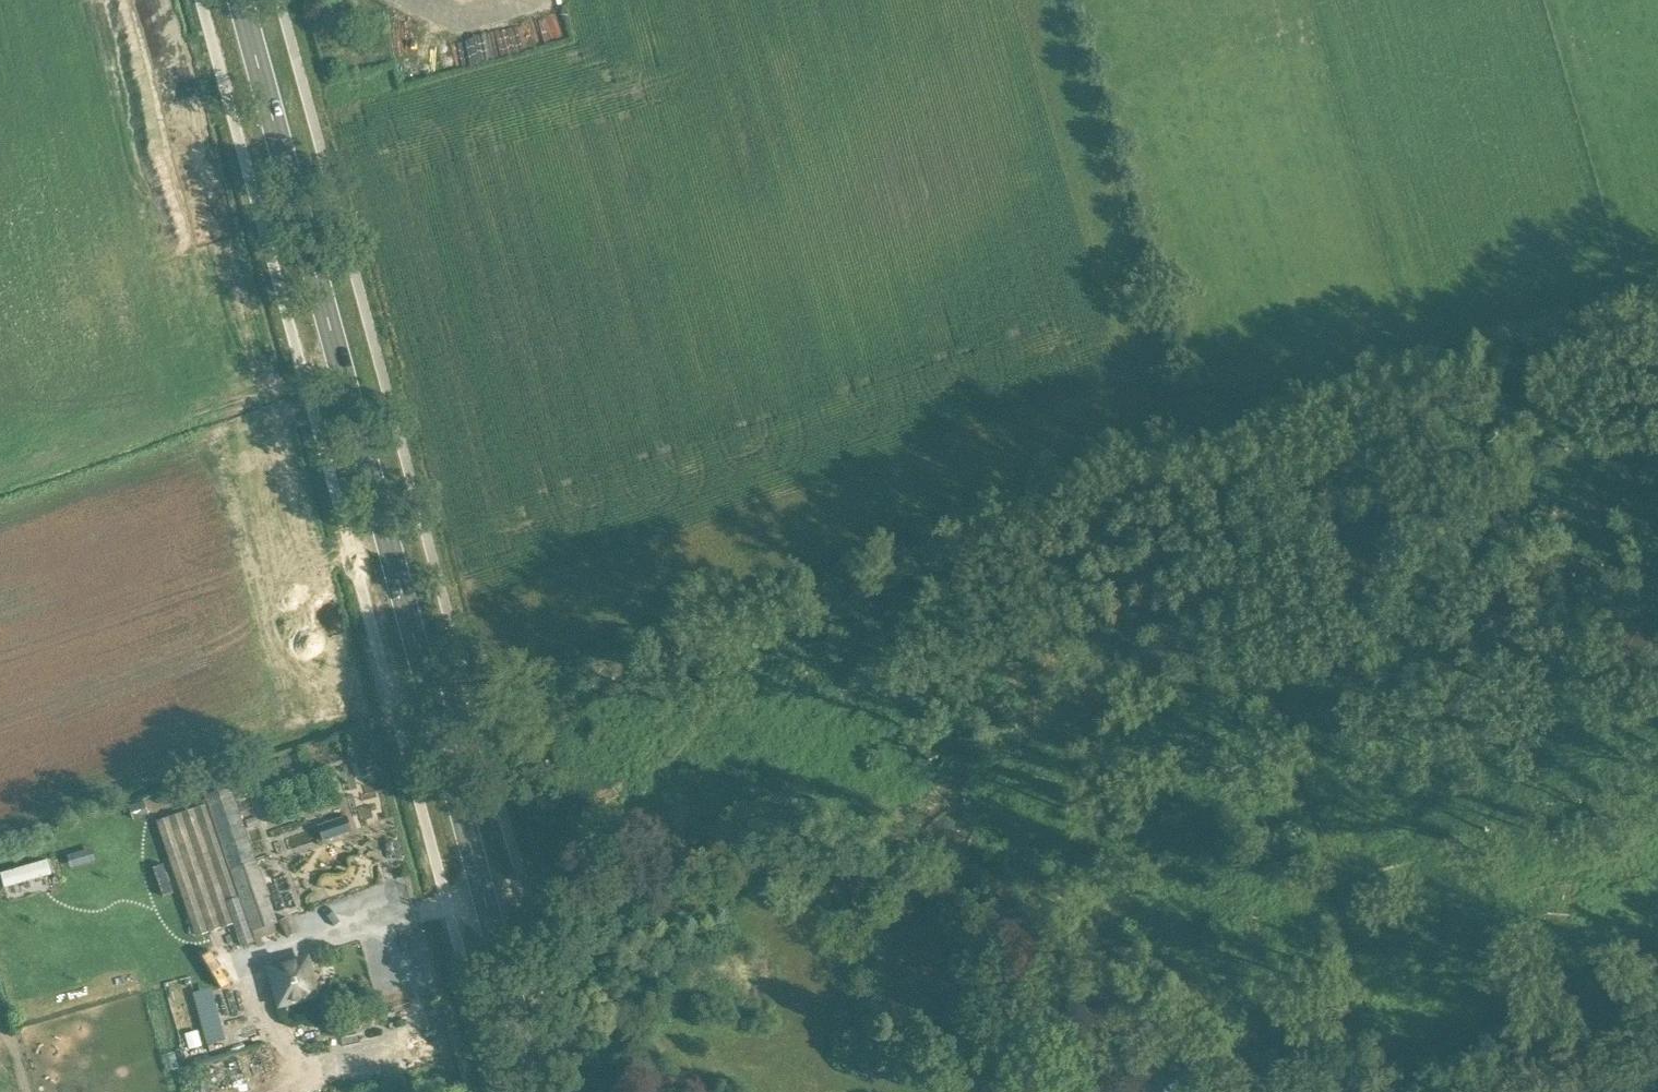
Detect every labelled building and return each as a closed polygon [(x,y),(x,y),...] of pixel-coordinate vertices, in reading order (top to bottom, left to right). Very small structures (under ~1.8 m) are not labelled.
[(375,53),(372,44),(359,47),(361,57),(375,53)] [(275,925),(280,923),(232,786),(205,796),(208,804),(156,822),(196,938),(233,925),(241,946),(255,941),(252,933),(275,925)] [(144,800),(129,805),(134,819),(149,814),(144,800)] [(54,877),(50,858),(0,869),(0,872),(4,888),(54,877)] [(290,1001),(292,1002),(305,999),(306,997),(306,996),(315,994),(306,959),(271,969),(281,1003),(290,1000),(290,1001)] [(192,989),(204,1043),(223,1039),(211,985),(192,989)] [(198,1030),(185,1034),(189,1049),(202,1045),(198,1030)]
